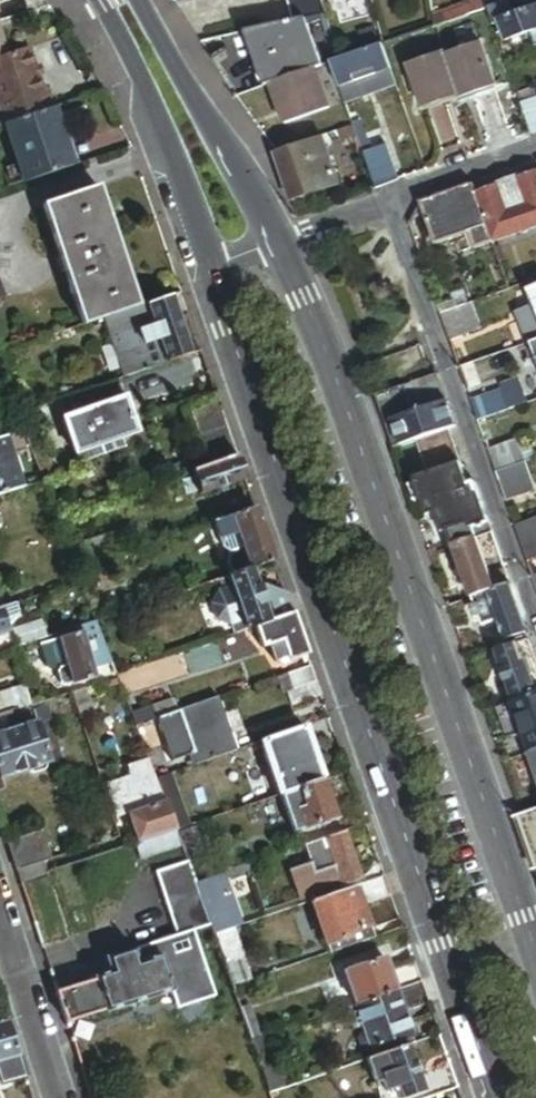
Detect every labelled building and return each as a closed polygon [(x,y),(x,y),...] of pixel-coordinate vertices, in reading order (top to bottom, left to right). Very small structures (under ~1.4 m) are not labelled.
[(318,0),(284,0),(290,27),(305,24),(324,20),(318,0)] [(434,33),(487,14),(485,1),(432,19),(434,31),(434,33)] [(506,8),(487,14),(495,38),(501,36),(504,45),(527,37),(535,34),(535,12),(525,16),(510,21),(506,8)] [(305,24),(290,27),(245,37),(263,92),(268,90),(314,74),(320,72),(305,24)] [(527,37),(532,52),(535,50),(535,34),(527,37)] [(457,99),(458,102),(492,90),(478,49),(444,61),(457,99)] [(0,60),(0,115),(3,126),(53,110),(48,93),(43,95),(30,51),(8,58),(0,60)] [(389,77),(380,51),(330,69),(338,94),(362,86),(389,77)] [(444,61),(443,58),(407,71),(421,112),(457,99),(444,61)] [(328,115),(314,74),(268,90),(283,131),(328,115)] [(362,86),(338,94),(343,107),(360,102),(358,95),(364,93),(362,86)] [(366,100),(364,93),(358,95),(360,102),(366,100)] [(535,139),(535,105),(531,95),(516,100),(530,141),(535,139)] [(61,110),(54,112),(71,168),(78,166),(61,110)] [(71,168),(54,112),(4,128),(20,183),(71,168)] [(373,196),(398,187),(385,150),(371,155),(369,147),(368,148),(360,127),(351,131),(373,196)] [(273,161),(290,205),(337,189),(321,144),(273,161)] [(519,186),(517,182),(498,188),(500,193),(475,201),(485,231),(490,247),(501,244),(535,232),(535,180),(519,186)] [(475,201),(471,191),(422,208),(435,248),(467,237),(485,231),(475,201)] [(43,210),(82,329),(106,321),(127,314),(137,311),(99,192),(43,210)] [(485,231),(467,237),(473,253),(490,247),(485,231)] [(507,261),(501,244),(490,247),(496,265),(507,261)] [(463,291),(451,295),(454,303),(456,310),(468,306),(463,291)] [(190,357),(171,300),(137,311),(127,314),(146,373),(190,359),(190,357)] [(454,303),(437,309),(439,316),(456,310),(454,303)] [(481,331),(472,305),(468,306),(456,310),(439,316),(448,342),(481,331)] [(529,347),(535,345),(535,310),(519,315),(529,347)] [(106,321),(125,380),(146,373),(127,314),(106,321)] [(0,352),(0,371),(0,372),(12,368),(6,350),(0,352)] [(465,368),(458,370),(465,393),(472,390),(465,368)] [(412,416),(446,404),(437,378),(403,390),(412,416)] [(117,382),(89,391),(95,409),(123,400),(117,382)] [(95,409),(89,391),(68,398),(74,416),(95,409)] [(472,403),(478,422),(507,413),(501,393),(472,403)] [(123,400),(95,409),(74,416),(62,420),(73,455),(76,454),(79,464),(109,454),(106,444),(134,435),(123,400)] [(448,433),(455,430),(446,404),(412,416),(422,442),(448,433)] [(236,461),(218,405),(190,414),(208,470),(236,461)] [(448,433),(422,442),(414,445),(427,480),(461,468),(448,433)] [(22,491),(5,435),(0,437),(0,498),(22,491)] [(516,443),(487,453),(494,475),(524,465),(516,443)] [(236,461),(208,470),(192,475),(194,480),(198,495),(200,498),(244,484),(236,461)] [(524,465),(494,475),(504,503),(533,493),(524,465)] [(449,537),(487,524),(474,485),(467,487),(461,468),(427,480),(415,484),(417,489),(422,503),(428,520),(437,517),(442,534),(447,532),(449,537)] [(198,495),(194,480),(181,485),(186,499),(198,495)] [(422,503),(417,489),(411,491),(416,505),(422,503)] [(273,565),(255,513),(232,521),(238,537),(250,573),(251,573),(273,565)] [(238,537),(232,521),(213,528),(218,544),(220,543),(238,537)] [(517,529),(529,565),(535,562),(535,522),(517,529)] [(474,543),(492,536),(487,524),(449,537),(449,539),(453,550),(474,543)] [(250,573),(238,537),(220,543),(222,548),(229,553),(227,564),(232,579),(250,573)] [(449,551),(453,550),(449,539),(445,541),(449,551)] [(487,580),(474,543),(453,550),(471,602),(487,597),(492,595),(490,589),(487,580)] [(257,590),(251,573),(250,573),(232,579),(229,580),(247,633),(255,630),(269,625),(263,608),(257,590)] [(499,593),(508,589),(503,574),(487,580),(490,589),(497,586),(499,593)] [(247,633),(229,580),(221,582),(224,590),(219,592),(211,606),(217,621),(231,625),(235,636),(242,634),(247,633)] [(492,595),(499,593),(497,586),(490,589),(492,595)] [(263,608),(285,601),(284,599),(263,588),(257,590),(263,608)] [(503,644),(526,636),(510,589),(508,589),(499,593),(492,595),(487,597),(497,625),(503,644)] [(481,630),(497,625),(487,597),(471,602),(481,630)] [(291,618),(285,601),(263,608),(269,625),(291,618)] [(305,659),(291,618),(269,625),(255,630),(257,636),(261,650),(269,647),(275,664),(286,660),(288,665),(305,659)] [(93,621),(78,627),(79,631),(38,645),(45,668),(56,672),(59,683),(64,685),(71,683),(72,686),(94,679),(91,670),(110,664),(93,621)] [(36,641),(44,638),(38,622),(11,631),(17,647),(36,641)] [(78,627),(44,638),(36,641),(38,645),(79,631),(78,627)] [(242,634),(245,642),(249,638),(257,636),(255,630),(247,633),(242,634)] [(235,636),(224,640),(227,648),(245,642),(242,634),(235,636)] [(535,676),(535,665),(530,646),(519,649),(524,665),(527,663),(532,677),(535,676)] [(512,706),(535,698),(529,679),(532,677),(527,663),(524,665),(519,649),(495,658),(512,706)] [(315,687),(309,671),(286,679),(291,695),(315,687)] [(114,679),(105,682),(107,688),(115,685),(114,679)] [(291,695),(286,679),(278,681),(284,698),(285,697),(291,695)] [(0,694),(0,715),(30,706),(24,687),(0,694)] [(320,702),(315,687),(291,695),(285,697),(290,712),(320,702)] [(91,712),(83,689),(73,692),(80,716),(91,712)] [(535,755),(535,698),(512,706),(504,709),(510,729),(519,726),(522,737),(530,757),(535,755)] [(151,708),(154,719),(177,712),(173,701),(151,708)] [(190,753),(188,754),(191,765),(234,751),(218,702),(178,715),(190,753)] [(44,707),(31,711),(34,721),(35,723),(47,719),(44,707)] [(0,717),(0,720),(11,716),(14,728),(34,721),(31,711),(30,708),(0,717)] [(134,727),(154,720),(154,719),(151,708),(129,715),(134,727)] [(178,713),(154,720),(168,760),(188,754),(190,753),(178,715),(178,713)] [(14,728),(11,716),(0,720),(0,723),(3,731),(14,728)] [(59,756),(47,719),(35,723),(46,760),(59,756)] [(0,732),(0,777),(47,762),(46,760),(35,723),(34,721),(14,728),(3,731),(0,732)] [(519,726),(510,729),(514,740),(522,737),(519,726)] [(320,784),(303,731),(260,745),(278,798),(289,794),(320,784)] [(320,784),(332,820),(358,811),(345,776),(320,784)] [(332,820),(320,784),(289,794),(302,833),(333,823),(332,820)] [(289,794),(278,798),(291,837),(302,833),(289,794)] [(187,825),(178,795),(163,800),(175,829),(187,825)] [(173,831),(162,802),(125,814),(136,843),(173,831)] [(535,867),(535,814),(520,820),(535,867)] [(535,875),(535,867),(520,820),(516,821),(535,875)] [(183,853),(195,850),(188,828),(176,832),(183,853)] [(15,871),(41,862),(48,860),(39,831),(6,842),(15,871)] [(141,857),(178,845),(173,831),(136,843),(141,857)] [(355,883),(341,836),(300,850),(309,878),(315,876),(317,884),(296,891),(301,907),(305,906),(337,895),(335,890),(355,883)] [(19,882),(45,873),(41,862),(15,871),(19,882)] [(46,878),(45,873),(19,882),(21,887),(46,878)] [(242,927),(223,874),(209,879),(227,924),(233,922),(235,929),(242,927)] [(227,924),(209,879),(208,877),(192,882),(211,937),(213,936),(231,930),(235,929),(233,922),(227,924)] [(388,900),(382,881),(352,891),(359,909),(388,900)] [(352,891),(337,895),(305,906),(319,950),(322,959),(370,944),(359,909),(352,891)] [(82,936),(75,914),(66,917),(73,939),(82,936)] [(231,930),(213,936),(232,988),(250,983),(231,930)] [(89,966),(91,972),(94,980),(146,963),(142,949),(89,966)] [(94,980),(103,1008),(104,1014),(169,993),(158,959),(146,963),(94,980)] [(343,974),(354,1008),(393,994),(388,980),(382,961),(343,974)] [(76,977),(78,985),(94,980),(91,972),(76,977)] [(418,986),(413,972),(388,980),(393,994),(418,986)] [(54,992),(63,1020),(103,1008),(94,980),(78,985),(54,992)] [(425,1008),(418,986),(393,994),(401,1016),(425,1008)] [(393,994),(354,1008),(370,1052),(408,1039),(401,1016),(393,994)] [(5,1026),(0,1027),(0,1065),(16,1061),(5,1026)] [(408,1039),(370,1052),(372,1061),(406,1049),(411,1048),(408,1039)] [(363,1064),(370,1081),(378,1078),(385,1097),(396,1095),(396,1097),(402,1097),(420,1092),(416,1081),(406,1049),(372,1061),(363,1064)] [(265,1050),(253,1054),(264,1086),(277,1083),(265,1050)] [(16,1061),(0,1065),(0,1089),(23,1082),(16,1061)] [(447,1070),(416,1081),(420,1092),(422,1097),(436,1097),(454,1092),(447,1070)]
